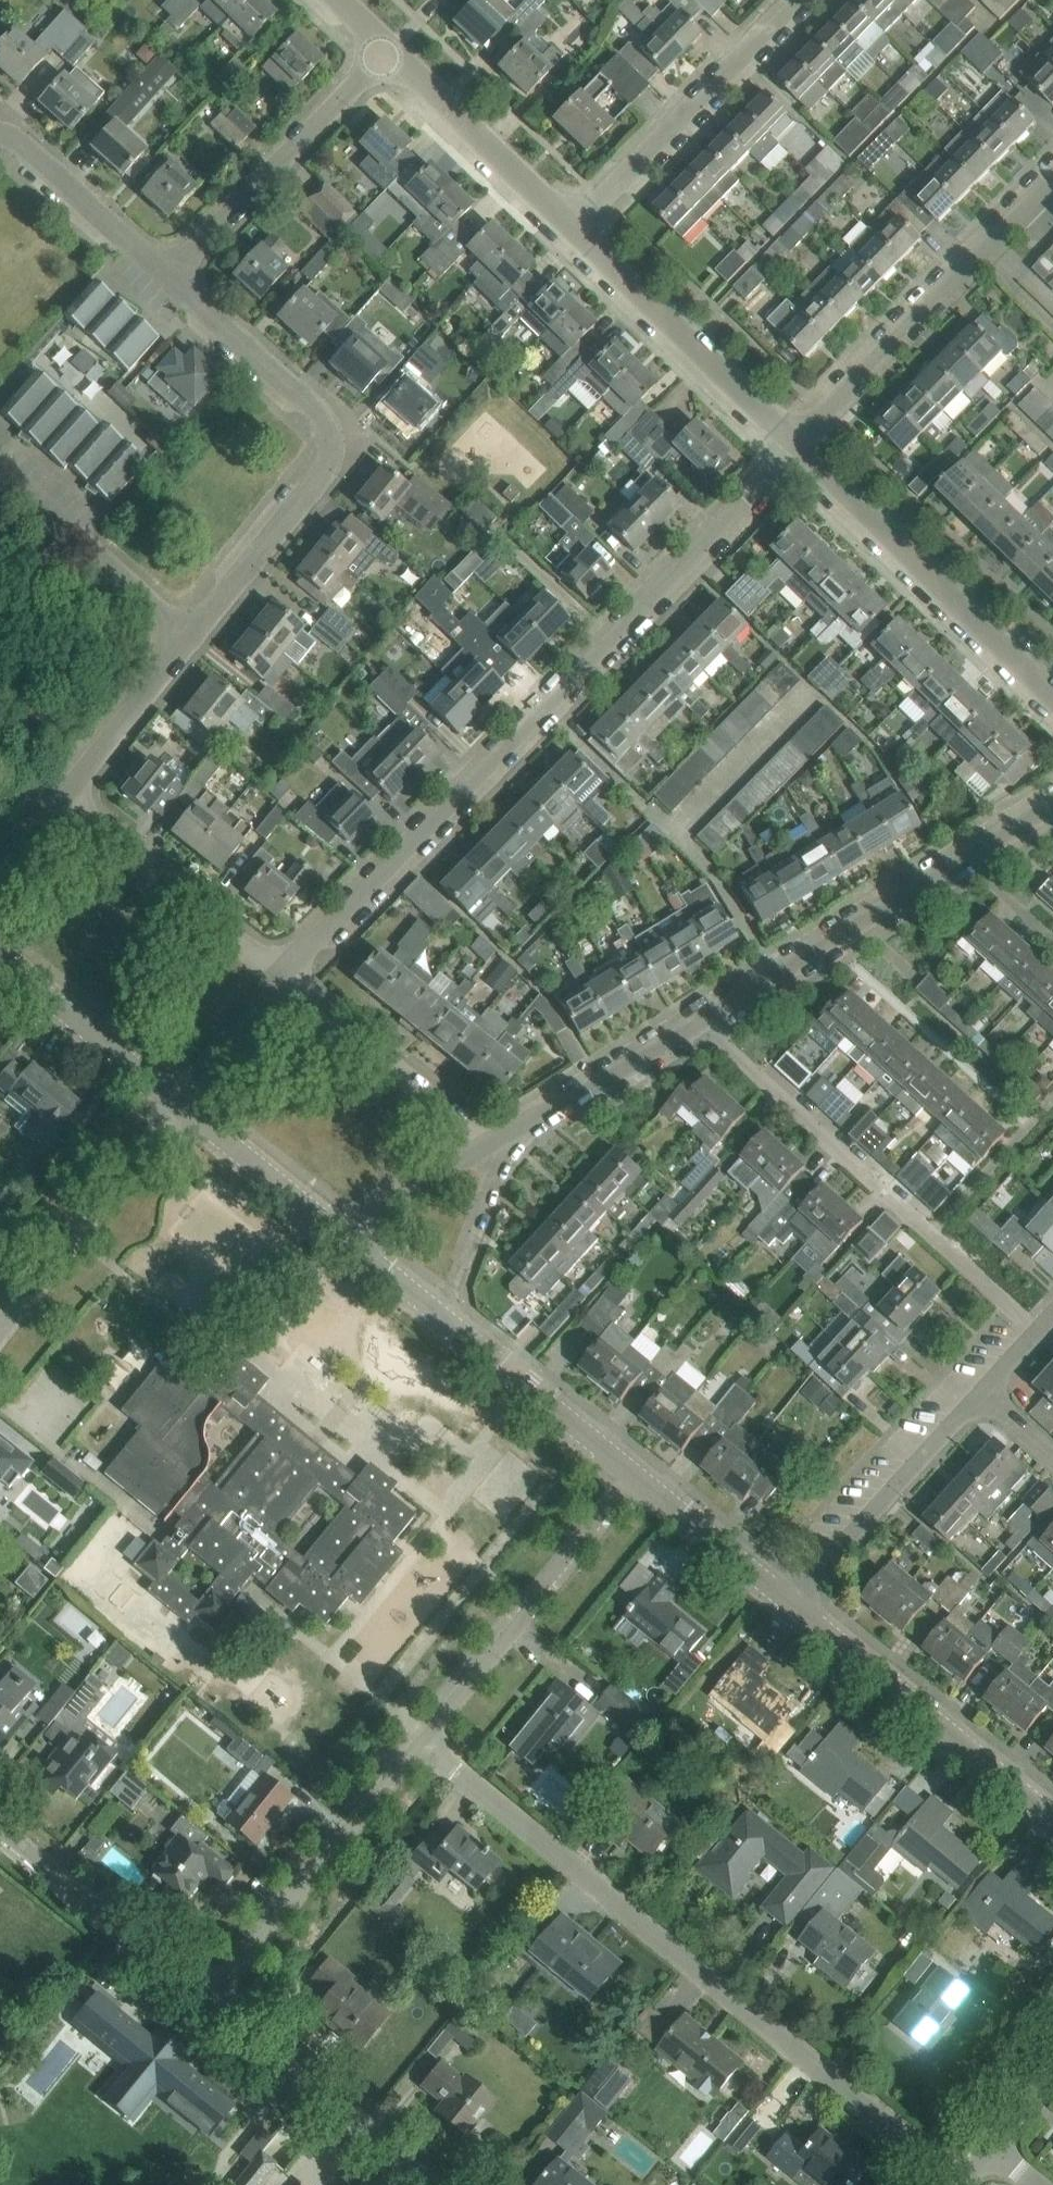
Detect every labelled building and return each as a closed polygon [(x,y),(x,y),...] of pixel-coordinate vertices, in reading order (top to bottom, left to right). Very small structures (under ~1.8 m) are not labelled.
[(171,16),(188,0),(169,0),(162,7),(171,16)] [(177,30),(200,6),(194,0),(188,0),(171,16),(167,21),(177,30)] [(248,0),(210,0),(201,10),(221,28),(248,0)] [(260,30),(275,15),(260,0),(248,0),(221,28),(242,49),(260,30)] [(515,31),(536,10),(545,1),(544,0),(526,0),(514,12),(502,0),(467,0),(472,4),(454,23),(481,49),(506,23),(515,31)] [(682,53),(646,18),(628,0),(623,0),(616,7),(650,41),(641,50),(636,45),(628,44),(618,54),(647,82),(660,69),(664,72),(682,53)] [(712,18),(725,5),(720,0),(693,0),(712,18)] [(903,14),(888,0),(856,0),(853,3),(884,33),(903,14)] [(903,14),(917,0),(888,0),(903,14)] [(931,3),(939,11),(951,0),(934,0),(931,3)] [(948,20),(967,0),(951,0),(939,11),(948,20)] [(976,8),(968,0),(967,0),(948,20),(957,28),(976,8)] [(997,0),(985,0),(982,3),(1000,20),(1009,11),(997,0)] [(1009,11),(1018,2),(1015,0),(997,0),(1009,11)] [(865,52),(884,33),(853,3),(834,23),(865,52)] [(701,34),(686,19),(679,12),(669,21),(656,8),(646,18),(682,53),(701,34)] [(0,46),(0,66),(20,85),(35,69),(52,49),(62,59),(80,40),(86,33),(88,31),(65,10),(32,47),(13,31),(4,41),(0,46)] [(526,42),(547,20),(536,10),(515,31),(526,42)] [(1008,23),(1020,34),(1033,21),(1021,10),(1008,23)] [(975,28),(966,19),(957,28),(966,37),(975,28)] [(865,52),(834,23),(816,42),(848,73),(848,72),(847,71),(865,52)] [(80,40),(62,59),(73,68),(93,45),(96,42),(86,33),(80,40)] [(972,44),(993,65),(1003,55),(982,34),(972,44)] [(297,36),(282,51),(274,59),(273,57),(263,67),(289,93),(322,60),(297,36)] [(948,58),(960,46),(949,36),(937,48),(948,58)] [(829,92),(848,73),(816,42),(797,61),(829,92)] [(522,44),(515,52),(500,68),(527,94),(550,71),(549,71),(563,56),(552,46),(538,60),(522,44)] [(962,53),(984,74),(993,65),(972,44),(962,53)] [(948,58),(937,48),(926,59),(937,70),(948,58)] [(178,68),(160,53),(149,66),(166,81),(178,68)] [(650,85),(647,82),(618,54),(599,74),(600,76),(582,94),(580,93),(568,105),(553,121),(554,121),(555,121),(586,151),(585,151),(586,152),(613,124),(612,124),(650,85)] [(1049,63),(1040,54),(1020,74),(1052,106),(1052,66),(1049,63)] [(213,100),(245,67),(235,57),(211,82),(215,87),(208,95),(213,100)] [(810,112),(829,92),(797,61),(778,81),(810,112)] [(900,86),(910,96),(929,77),(919,67),(900,86)] [(71,130),(86,114),(104,93),(77,68),(67,80),(63,76),(40,102),(71,130)] [(924,92),(937,104),(950,91),(937,79),(924,92)] [(910,96),(900,86),(881,105),(892,116),(910,96)] [(126,91),(108,111),(123,124),(141,105),(126,91)] [(1036,124),(1012,100),(1003,91),(983,111),(1016,144),(1036,124)] [(924,92),(912,105),(924,117),(937,104),(924,92)] [(780,145),(770,134),(788,115),(766,93),(747,113),(780,145)] [(892,116),(881,105),(862,125),(873,134),(892,116)] [(226,119),(246,138),(256,128),(236,109),(226,119)] [(997,163),(1016,144),(983,111),(964,131),(997,163)] [(780,145),(747,113),(728,132),(750,154),(761,164),(780,145)] [(210,125),(220,134),(235,149),(246,138),(226,119),(221,114),(210,125)] [(886,131),(898,143),(910,129),(899,118),(886,131)] [(857,119),(835,142),(851,158),(873,134),(862,125),(857,119)] [(385,191),(387,189),(400,176),(389,165),(409,145),(384,121),(361,144),(371,154),(359,166),(385,191)] [(122,176),(137,160),(145,151),(114,123),(91,148),(122,176)] [(886,131),(873,144),(885,156),(898,143),(886,131)] [(945,150),(954,160),(978,183),(997,163),(964,131),(945,150)] [(709,151),(732,173),(750,154),(728,132),(709,151)] [(805,171),(812,177),(822,187),(846,163),(829,147),(805,171)] [(691,170),(721,200),(740,181),(732,173),(709,151),(691,170)] [(167,155),(163,160),(149,176),(154,181),(142,194),(168,218),(195,188),(179,173),(170,165),(174,161),(167,155)] [(959,203),(978,183),(954,160),(949,165),(940,156),(926,170),(959,203)] [(413,225),(451,186),(430,165),(422,173),(412,163),(400,176),(387,189),(418,219),(412,224),(413,225)] [(672,190),(702,219),(721,200),(691,170),(672,190)] [(926,170),(898,199),(924,224),(932,216),(939,223),(959,203),(926,170)] [(829,189),(841,201),(854,188),(842,176),(829,189)] [(822,187),(812,177),(793,196),(804,206),(822,187)] [(340,229),(355,213),(323,182),(318,188),(308,198),(333,223),(340,229)] [(472,206),(451,186),(413,225),(422,233),(437,218),(449,230),(472,206)] [(829,189),(807,212),(819,224),(841,201),(829,189)] [(683,239),(698,223),(702,219),(672,190),(653,209),(683,239)] [(804,206),(793,196),(775,215),(785,225),(804,206)] [(297,210),(313,225),(323,234),(333,223),(308,198),(297,210)] [(915,233),(924,224),(898,199),(870,229),(902,261),(922,240),(915,233)] [(354,243),(374,223),(363,213),(344,233),(354,243)] [(785,225),(775,215),(763,226),(774,236),(785,225)] [(792,229),(803,240),(816,227),(805,215),(792,229)] [(469,271),(478,280),(512,245),(491,225),(468,248),(480,260),(469,271)] [(849,247),(850,248),(883,280),(902,261),(870,229),(868,227),(849,247)] [(784,260),(803,240),(792,229),(772,248),(784,260)] [(260,300),(274,284),(287,270),(275,260),(285,249),(271,236),(234,277),(260,300)] [(420,258),(430,268),(449,248),(439,238),(420,258)] [(737,253),(748,263),(762,248),(759,245),(756,248),(748,241),(737,253)] [(474,284),(504,314),(535,283),(525,273),(533,266),(512,245),(478,280),(474,284)] [(440,277),(459,258),(449,248),(430,268),(440,277)] [(772,248),(753,268),(765,279),(784,260),(772,248)] [(864,300),(883,280),(850,248),(832,267),(831,266),(830,267),(864,300)] [(332,259),(322,250),(301,273),(311,282),(332,259)] [(748,263),(737,253),(735,251),(716,271),(728,283),(748,263)] [(1052,274),(1052,265),(1044,257),(1038,263),(1051,276),(1052,274)] [(830,267),(811,286),(845,319),(864,300),(830,267)] [(746,300),(761,285),(766,280),(765,279),(753,268),(734,288),(746,300)] [(75,302),(64,315),(128,373),(159,338),(134,316),(137,311),(138,311),(120,299),(118,302),(117,300),(95,280),(75,302)] [(389,280),(380,290),(386,296),(395,286),(389,280)] [(532,330),(540,338),(550,328),(573,305),(552,284),(544,292),(535,283),(504,314),(491,327),(501,337),(523,314),(536,326),(532,330)] [(826,338),(845,319),(811,286),(793,306),(826,338)] [(311,346),(323,332),(333,341),(351,321),(319,292),(312,300),(303,291),(279,317),(311,346)] [(826,338),(793,306),(788,300),(779,309),(795,324),(783,336),(806,359),(826,338)] [(561,358),(562,358),(594,325),(573,305),(550,328),(540,338),(561,358)] [(341,352),(331,364),(362,392),(373,381),(379,387),(404,359),(393,349),(391,351),(365,328),(367,326),(356,316),(331,344),(341,352)] [(983,373),(1003,353),(1005,356),(1011,356),(1018,348),(1018,343),(1002,328),(990,340),(986,336),(986,335),(982,331),(982,332),(975,325),(974,326),(975,327),(956,347),(983,373)] [(613,343),(590,367),(580,377),(571,368),(553,387),(562,397),(577,381),(588,385),(601,398),(634,364),(613,343)] [(409,434),(423,418),(436,405),(422,392),(430,383),(421,375),(437,358),(424,346),(402,370),(411,379),(401,390),(386,406),(398,417),(394,421),(409,434)] [(963,394),(983,373),(956,347),(936,367),(963,394)] [(180,367),(171,359),(170,358),(147,384),(172,406),(175,402),(183,410),(184,410),(185,410),(187,410),(188,410),(190,409),(193,406),(194,406),(221,376),(194,352),(180,367)] [(561,358),(542,378),(553,387),(571,368),(561,358)] [(924,380),(916,387),(943,414),(963,394),(936,367),(932,363),(919,376),(924,380)] [(1017,397),(1032,381),(1030,379),(1040,370),(1032,363),(1023,372),(1008,388),(1017,397)] [(655,384),(634,364),(601,398),(622,418),(623,418),(655,384)] [(66,464),(99,428),(35,370),(0,409),(0,412),(62,468),(66,464)] [(940,431),(934,424),(943,414),(916,387),(914,385),(909,385),(902,393),(902,398),(904,400),(897,408),(896,408),(923,434),(933,443),(940,435),(940,431)] [(1028,416),(1046,397),(1037,388),(1019,407),(1028,416)] [(1046,397),(1028,416),(1037,425),(1052,408),(1052,404),(1046,397)] [(903,455),(919,439),(923,434),(896,408),(897,408),(892,403),(879,415),(884,420),(877,427),(876,426),(875,427),(882,434),(881,434),(885,438),(886,438),(903,455)] [(992,422),(1002,413),(992,403),(983,413),(992,422)] [(1037,425),(1046,434),(1052,426),(1052,408),(1037,425)] [(683,454),(690,461),(706,476),(730,450),(717,437),(713,441),(695,423),(677,442),(661,426),(664,424),(650,410),(633,428),(627,434),(651,456),(656,461),(662,467),(663,466),(662,465),(671,456),(676,461),(683,454)] [(1004,422),(1024,441),(1033,431),(1014,412),(1004,422)] [(992,422),(983,413),(964,432),(972,440),(976,436),(977,438),(992,422)] [(604,437),(614,447),(617,445),(627,434),(633,428),(623,418),(622,418),(604,437)] [(85,490),(90,493),(95,496),(98,492),(100,494),(110,503),(146,463),(103,424),(99,429),(68,465),(86,482),(88,483),(88,484),(85,489),(85,490)] [(1033,431),(1024,441),(1040,456),(1049,446),(1033,431)] [(627,434),(617,445),(645,472),(656,461),(651,456),(627,434)] [(959,438),(943,453),(953,462),(968,447),(959,438)] [(976,451),(964,462),(947,480),(946,479),(942,483),(943,484),(937,491),(938,492),(939,490),(957,508),(995,469),(976,451)] [(953,462),(943,453),(923,474),(932,483),(953,462)] [(451,506),(415,478),(407,487),(384,468),(357,501),(374,515),(382,521),(396,504),(430,532),(451,506)] [(1014,489),(995,469),(957,508),(976,527),(1003,500),(1014,489)] [(628,501),(656,528),(679,505),(651,478),(628,501)] [(511,503),(512,502),(520,494),(511,485),(502,494),(511,503)] [(594,512),(567,486),(556,497),(583,524),(594,512)] [(573,516),(550,494),(538,506),(561,528),(573,516)] [(483,533),(485,531),(496,519),(476,499),(462,514),(483,533)] [(1003,500),(976,527),(996,546),(1023,519),(1003,500)] [(606,525),(618,537),(634,552),(656,528),(628,501),(606,525)] [(1032,510),(1023,519),(996,546),(1008,559),(1005,562),(1013,569),(1016,566),(1042,538),(1051,529),(1032,510)] [(399,556),(350,517),(339,530),(336,528),(318,550),(358,582),(374,560),(393,564),(395,555),(397,557),(399,556)] [(777,578),(785,586),(796,575),(792,571),(818,544),(796,524),(797,523),(796,522),(770,549),(771,550),(772,549),(782,559),(757,584),(746,574),(742,578),(724,595),(740,611),(747,618),(770,593),(766,589),(777,578)] [(1042,538),(1016,566),(1035,585),(1052,566),(1052,549),(1042,538)] [(563,577),(585,599),(589,596),(591,598),(594,598),(601,591),(601,588),(599,586),(611,573),(588,550),(587,551),(574,539),(564,550),(571,556),(552,574),(559,582),(563,577)] [(840,566),(818,544),(792,571),(796,575),(785,586),(803,603),(814,592),(840,566)] [(327,607),(343,588),(350,593),(359,582),(358,582),(318,550),(299,573),(302,576),(297,583),(327,607)] [(485,584),(488,581),(503,565),(492,554),(474,573),(485,584)] [(861,587),(840,566),(814,592),(832,609),(821,621),(829,629),(840,617),(836,613),(861,587)] [(1035,585),(1033,587),(1052,605),(1052,604),(1052,566),(1035,585)] [(453,573),(444,582),(456,593),(464,584),(453,573)] [(423,588),(441,606),(453,595),(434,576),(423,588)] [(766,589),(770,593),(774,597),(785,586),(777,578),(766,589)] [(517,615),(545,642),(568,619),(557,608),(561,603),(544,587),(517,615)] [(810,632),(818,639),(816,641),(819,644),(829,644),(848,625),(858,635),(885,608),(884,607),(883,608),(861,587),(836,613),(840,617),(829,629),(821,621),(810,632)] [(719,601),(697,624),(724,650),(729,646),(746,628),(719,601)] [(298,663),(315,642),(300,630),(301,628),(290,619),(294,614),(282,604),(278,609),(273,605),(255,628),(298,663)] [(329,608),(320,620),(347,642),(348,641),(345,639),(354,628),(329,608)] [(434,621),(462,648),(473,637),(445,609),(434,621)] [(522,665),(545,642),(517,615),(494,638),(522,665)] [(347,642),(320,620),(310,632),(338,654),(347,642)] [(893,668),(919,642),(897,621),(898,621),(897,620),(871,646),(883,658),(872,671),(878,676),(885,683),(897,672),(893,668)] [(697,624),(676,645),(703,672),(720,655),(731,666),(740,657),(729,646),(724,650),(697,624)] [(296,665),(298,663),(255,628),(233,655),(273,688),(293,663),(296,665)] [(893,668),(897,672),(915,689),(940,664),(919,642),(893,668)] [(703,672),(676,645),(655,667),(682,694),(686,690),(697,700),(704,693),(692,683),(703,672)] [(502,686),(474,659),(465,650),(443,673),(451,682),(479,709),(502,686)] [(751,668),(740,657),(731,666),(743,677),(751,668)] [(839,668),(828,657),(807,678),(819,689),(839,668)] [(781,663),(772,672),(791,691),(800,682),(781,663)] [(962,685),(940,664),(915,689),(933,707),(922,719),(929,726),(931,724),(940,714),(937,711),(962,685)] [(379,677),(407,704),(418,692),(390,665),(379,677)] [(682,694),(655,667),(633,689),(669,724),(687,706),(689,709),(693,705),(697,701),(697,700),(686,690),(682,694)] [(819,689),(831,701),(852,680),(839,668),(819,689)] [(791,691),(772,672),(763,682),(782,700),(791,691)] [(885,683),(878,676),(868,687),(875,694),(885,683)] [(368,688),(396,715),(407,704),(379,677),(368,688)] [(261,725),(272,712),(256,699),(246,691),(238,701),(213,680),(186,713),(197,723),(188,734),(212,753),(214,753),(223,742),(215,735),(227,720),(244,734),(255,720),(261,725)] [(479,709),(451,682),(429,705),(457,733),(467,722),(469,724),(474,724),(480,717),(480,712),(478,710),(479,709)] [(763,682),(754,691),(773,710),(782,700),(763,682)] [(931,724),(949,741),(984,706),(962,685),(937,711),(940,714),(931,724)] [(284,722),(294,709),(266,686),(256,699),(272,712),(284,722)] [(652,742),(669,724),(633,689),(612,710),(639,737),(643,733),(652,742)] [(754,691),(745,700),(764,719),(773,710),(754,691)] [(736,710),(754,728),(764,719),(745,700),(736,710)] [(697,701),(693,705),(689,709),(701,720),(704,723),(708,719),(705,716),(709,712),(697,701)] [(1005,727),(996,718),(999,715),(987,703),(984,706),(949,741),(967,759),(966,761),(973,768),(984,757),(980,753),(1005,727)] [(414,776),(437,753),(419,736),(428,726),(407,704),(396,715),(399,717),(377,740),(414,776)] [(817,715),(835,734),(844,724),(826,706),(817,715)] [(630,747),(638,754),(645,754),(646,752),(655,744),(652,742),(643,733),(639,737),(612,710),(590,733),(618,760),(630,747)] [(736,710),(726,719),(745,737),(754,728),(736,710)] [(826,743),(835,734),(817,715),(807,725),(826,743)] [(745,737),(726,719),(717,728),(736,747),(745,737)] [(918,737),(929,726),(922,719),(911,730),(918,737)] [(817,752),(826,743),(807,725),(798,734),(817,752)] [(1033,742),(1030,745),(1018,734),(1015,737),(1005,727),(980,753),(984,757),(973,768),(972,769),(973,769),(991,787),(1002,775),(1012,785),(1044,753),(1033,742)] [(717,728),(708,737),(727,756),(736,747),(717,728)] [(807,762),(817,752),(798,734),(789,743),(807,762)] [(382,791),(391,800),(414,776),(377,740),(374,737),(341,771),(372,801),(382,791)] [(708,737),(699,747),(718,765),(727,756),(708,737)] [(798,771),(807,762),(789,743),(780,753),(798,771)] [(669,758),(666,755),(655,744),(646,752),(658,763),(662,759),(665,762),(669,758)] [(304,754),(314,764),(323,755),(313,745),(304,754)] [(690,756),(709,775),(718,765),(699,747),(690,756)] [(547,777),(574,803),(586,815),(601,830),(612,819),(585,793),(603,774),(579,750),(572,758),(569,755),(547,777)] [(191,779),(203,788),(225,761),(214,753),(212,753),(194,775),(191,779)] [(789,780),(798,771),(780,753),(770,762),(789,780)] [(690,756),(681,765),(700,784),(709,775),(690,756)] [(132,780),(122,791),(148,812),(150,809),(162,819),(170,808),(186,788),(185,787),(191,779),(194,775),(172,757),(163,769),(149,758),(145,763),(139,758),(126,775),(132,780)] [(666,763),(665,762),(662,759),(658,763),(663,767),(666,763)] [(954,773),(962,781),(973,769),(972,769),(973,768),(966,761),(954,773)] [(780,790),(789,780),(770,762),(761,772),(780,790)] [(681,765),(674,772),(672,775),(690,793),(700,784),(681,765)] [(771,799),(780,790),(761,772),(752,781),(771,799)] [(672,775),(663,784),(681,802),(690,793),(672,775)] [(570,807),(582,819),(586,815),(574,803),(547,777),(526,799),(553,825),(570,807)] [(851,787),(859,800),(869,794),(867,790),(861,780),(851,787)] [(761,809),(771,799),(752,781),(743,790),(761,809)] [(365,825),(374,816),(339,782),(328,794),(329,795),(316,808),(309,802),(307,803),(308,804),(295,817),(292,815),(291,816),(327,845),(338,833),(348,842),(350,840),(353,843),(368,828),(365,825)] [(647,799),(653,793),(656,790),(647,782),(638,791),(647,799)] [(656,790),(653,793),(672,812),(681,802),(663,784),(656,790)] [(859,800),(861,804),(867,814),(872,811),(892,843),(919,827),(899,794),(886,802),(875,785),(867,790),(869,794),(859,800)] [(734,800),(752,818),(761,809),(743,790),(734,800)] [(173,832),(196,851),(218,823),(226,814),(229,810),(218,800),(207,792),(196,805),(195,805),(173,832)] [(532,847),(536,842),(553,825),(526,799),(505,820),(532,847)] [(743,827),(752,818),(734,800),(724,809),(743,827)] [(288,812),(278,804),(256,832),(266,840),(288,812)] [(866,859),(892,843),(872,811),(867,814),(861,804),(841,817),(846,827),(866,859)] [(734,837),(743,827),(724,809),(715,818),(734,837)] [(807,832),(818,826),(809,812),(798,819),(807,832)] [(218,823),(196,851),(219,870),(242,842),(241,841),(252,828),(241,819),(238,824),(226,814),(218,823)] [(725,846),(734,837),(715,818),(706,828),(725,846)] [(536,860),(539,863),(547,854),(536,842),(532,847),(505,820),(483,842),(510,869),(519,877),(536,860)] [(650,857),(668,839),(653,825),(638,839),(650,857)] [(818,826),(807,832),(815,846),(820,843),(840,875),(866,859),(846,827),(826,839),(818,826)] [(697,837),(715,855),(725,846),(706,828),(697,837)] [(786,845),(815,891),(840,875),(820,843),(815,846),(807,832),(786,845)] [(612,854),(597,839),(582,854),(597,869),(612,854)] [(489,890),(493,886),(510,869),(483,842),(462,864),(489,890)] [(765,858),(758,845),(757,845),(747,851),(755,864),(765,858)] [(769,874),(789,907),(815,891),(786,845),(765,858),(755,864),(764,878),(769,874)] [(312,872),(299,862),(290,873),(261,849),(242,871),(254,881),(246,891),(249,894),(247,900),(255,907),(261,903),(277,916),(312,872)] [(559,865),(547,854),(539,863),(550,874),(559,865)] [(613,862),(600,876),(608,889),(624,879),(613,862)] [(505,898),(493,886),(489,890),(462,864),(440,886),(480,925),(481,924),(491,914),(490,913),(497,906),(505,898)] [(742,891),(751,905),(762,923),(789,907),(769,874),(764,878),(742,891)] [(1052,879),(1037,895),(1052,910),(1052,879)] [(736,939),(717,908),(719,907),(706,885),(691,895),(688,891),(681,896),(687,906),(676,913),(684,927),(690,923),(710,956),(736,939)] [(442,922),(452,909),(435,892),(419,908),(434,924),(437,927),(442,922)] [(594,903),(584,893),(572,906),(579,918),(590,908),(594,903)] [(687,906),(681,896),(680,897),(678,893),(673,896),(671,893),(667,896),(669,899),(668,900),(676,913),(687,906)] [(516,909),(505,898),(497,906),(508,917),(516,909)] [(462,918),(452,909),(442,922),(452,930),(462,918)] [(699,963),(710,956),(690,923),(684,927),(676,913),(669,918),(677,931),(664,939),(684,972),(686,974),(689,975),(699,968),(700,965),(699,963)] [(970,956),(977,948),(989,959),(1012,934),(992,916),(970,939),(966,935),(957,944),(970,956)] [(616,931),(623,942),(614,948),(621,958),(609,965),(612,971),(632,1004),(658,988),(638,955),(633,958),(625,945),(635,939),(626,925),(616,931)] [(684,972),(664,939),(656,925),(635,939),(625,945),(633,958),(638,955),(658,988),(684,972)] [(526,926),(514,938),(523,946),(534,935),(526,926)] [(1008,976),(1031,951),(1012,934),(989,959),(981,968),(1000,985),(1008,976)] [(481,936),(471,948),(487,962),(496,951),(481,936)] [(354,979),(378,999),(422,945),(418,941),(411,949),(404,943),(390,960),(378,950),(367,963),(361,958),(350,971),(357,976),(354,979)] [(378,999),(402,1018),(426,989),(434,979),(415,964),(427,949),(422,945),(378,999)] [(565,963),(573,977),(583,971),(571,951),(566,954),(570,960),(565,963)] [(1027,994),(1050,969),(1031,951),(1008,976),(1027,994)] [(525,953),(517,961),(528,972),(536,964),(525,953)] [(502,960),(492,972),(506,984),(516,972),(502,960)] [(587,978),(583,971),(573,977),(581,990),(586,987),(606,1020),(632,1004),(612,971),(609,965),(587,978)] [(916,990),(934,1006),(943,1015),(955,1001),(941,989),(950,978),(938,967),(916,990)] [(1052,1004),(1052,971),(1050,969),(1027,994),(1023,998),(1033,1006),(1026,1014),(1037,1023),(1046,1011),(1052,1004)] [(426,989),(402,1018),(398,1023),(410,1034),(415,1029),(425,1037),(449,1008),(445,1005),(455,992),(464,1000),(464,999),(474,987),(465,980),(459,987),(453,982),(438,999),(426,989)] [(586,987),(581,990),(560,1004),(580,1036),(606,1020),(586,987)] [(849,1036),(871,1012),(847,989),(814,1026),(828,1039),(839,1027),(849,1036)] [(472,1027),(480,1017),(466,1006),(468,1003),(464,999),(464,1000),(455,992),(445,1005),(449,1008),(425,1037),(449,1057),(472,1027)] [(539,994),(516,1022),(521,1025),(535,1009),(544,1019),(554,1035),(566,1028),(553,1007),(539,994)] [(449,1057),(473,1076),(496,1047),(492,1043),(500,1033),(494,1028),(500,1020),(488,1010),(481,1018),(480,1017),(472,1027),(449,1057)] [(947,1018),(959,1030),(966,1022),(953,1011),(947,1018)] [(858,1064),(890,1029),(871,1012),(849,1036),(858,1045),(848,1056),(858,1064)] [(521,1026),(521,1025),(516,1022),(512,1018),(502,1030),(511,1038),(521,1026)] [(959,1030),(972,1041),(979,1034),(966,1022),(959,1030)] [(910,1046),(890,1029),(858,1064),(878,1082),(887,1071),(910,1046)] [(502,1030),(500,1033),(492,1043),(496,1047),(473,1076),(497,1096),(531,1054),(511,1038),(502,1030)] [(985,1053),(998,1065),(1005,1058),(1014,1048),(1002,1037),(993,1047),(992,1046),(985,1053)] [(929,1064),(910,1046),(887,1071),(897,1080),(887,1090),(897,1099),(929,1064)] [(789,1054),(776,1069),(780,1072),(800,1090),(814,1074),(790,1053),(789,1054)] [(998,1065),(1011,1076),(1017,1069),(1005,1058),(998,1065)] [(0,1078),(0,1088),(9,1096),(13,1091),(42,1115),(25,1135),(41,1149),(79,1103),(32,1065),(26,1073),(13,1062),(0,1078)] [(929,1064),(897,1099),(916,1116),(948,1081),(929,1064)] [(1017,1082),(1037,1100),(1043,1093),(1024,1075),(1017,1082)] [(806,1096),(819,1108),(837,1088),(824,1077),(806,1096)] [(662,1112),(671,1120),(686,1104),(704,1121),(726,1096),(707,1078),(697,1089),(689,1082),(662,1112)] [(967,1099),(948,1081),(916,1116),(935,1134),(967,1099)] [(819,1108),(832,1119),(849,1100),(837,1088),(819,1108)] [(746,1114),(726,1096),(704,1121),(693,1133),(705,1144),(691,1160),(698,1166),(682,1184),(687,1190),(678,1200),(681,1204),(715,1167),(720,1162),(710,1154),(724,1139),(746,1114)] [(986,1116),(967,1099),(935,1134),(954,1151),(986,1116)] [(860,1142),(865,1136),(879,1119),(865,1107),(845,1129),(860,1142)] [(1006,1134),(986,1116),(954,1151),(955,1152),(947,1160),(966,1178),(1006,1134)] [(748,1191),(749,1189),(785,1150),(765,1132),(728,1172),(748,1191)] [(865,1136),(860,1142),(858,1143),(870,1154),(877,1147),(865,1136)] [(922,1157),(918,1162),(900,1181),(915,1195),(936,1171),(948,1157),(936,1146),(923,1158),(922,1157)] [(652,1181),(634,1165),(618,1150),(600,1170),(625,1193),(634,1201),(641,1193),(644,1196),(647,1192),(644,1189),(652,1181)] [(749,1228),(759,1237),(792,1202),(782,1193),(805,1168),(785,1150),(749,1189),(768,1206),(749,1228)] [(883,1166),(896,1178),(903,1170),(890,1158),(883,1166)] [(715,1167),(681,1204),(679,1206),(662,1225),(690,1250),(694,1246),(677,1232),(727,1178),(715,1167)] [(625,1193),(600,1170),(582,1189),(607,1212),(618,1221),(626,1212),(615,1203),(625,1193)] [(806,1244),(844,1204),(824,1186),(801,1211),(792,1202),(759,1237),(769,1246),(777,1238),(783,1245),(794,1234),(806,1245),(806,1244)] [(565,1208),(590,1231),(607,1212),(582,1189),(565,1208)] [(667,1195),(649,1215),(657,1221),(662,1225),(679,1206),(667,1195)] [(840,1247),(848,1238),(863,1222),(844,1204),(806,1244),(826,1262),(840,1246),(840,1247)] [(1051,1205),(1028,1231),(1014,1218),(1005,1228),(1035,1255),(1045,1245),(1052,1253),(1052,1207),(1051,1205)] [(599,1239),(590,1231),(565,1208),(547,1227),(582,1259),(599,1239)] [(979,1210),(969,1221),(992,1243),(1002,1231),(979,1210)] [(639,1241),(657,1221),(649,1215),(632,1234),(639,1241)] [(530,1246),(554,1269),(564,1278),(582,1259),(547,1227),(530,1246)] [(855,1243),(852,1247),(864,1258),(870,1264),(888,1245),(869,1227),(855,1243)] [(627,1254),(639,1241),(632,1234),(620,1247),(627,1254)] [(545,1297),(554,1287),(545,1279),(554,1269),(530,1246),(511,1266),(521,1275),(511,1285),(511,1291),(521,1300),(526,1300),(536,1289),(545,1297)] [(890,1282),(898,1290),(922,1312),(940,1293),(900,1256),(894,1263),(882,1275),(890,1282)] [(604,1279),(616,1265),(608,1259),(596,1272),(604,1279)] [(815,1287),(825,1275),(828,1272),(818,1263),(804,1277),(806,1279),(799,1286),(808,1294),(814,1287),(815,1287)] [(604,1279),(596,1272),(585,1286),(592,1292),(604,1279)] [(904,1332),(922,1312),(898,1290),(890,1282),(872,1302),(852,1283),(850,1285),(843,1279),(836,1287),(837,1287),(886,1333),(895,1323),(904,1332)] [(744,1283),(735,1293),(742,1300),(752,1290),(744,1283)] [(881,1362),(879,1360),(887,1351),(877,1343),(886,1333),(837,1287),(829,1296),(835,1302),(833,1304),(852,1321),(835,1340),(869,1371),(871,1373),(874,1373),(881,1365),(881,1362)] [(558,1310),(568,1319),(586,1299),(576,1290),(558,1310)] [(608,1291),(604,1295),(588,1316),(598,1324),(590,1334),(600,1342),(580,1367),(601,1384),(622,1358),(635,1341),(615,1325),(625,1312),(614,1303),(618,1299),(608,1291)] [(649,1366),(659,1374),(676,1353),(666,1345),(661,1351),(641,1335),(635,1341),(622,1358),(601,1384),(621,1401),(649,1366)] [(851,1391),(869,1371),(835,1340),(820,1358),(801,1340),(791,1351),(818,1376),(834,1391),(842,1383),(851,1391)] [(662,1434),(697,1391),(681,1378),(689,1368),(687,1363),(695,1352),(685,1344),(676,1353),(659,1374),(670,1383),(642,1417),(662,1434)] [(207,1348),(185,1374),(221,1404),(229,1410),(255,1432),(262,1424),(273,1411),(255,1397),(266,1384),(240,1362),(245,1356),(244,1355),(233,1370),(207,1348)] [(142,1427),(104,1474),(157,1517),(162,1511),(167,1505),(174,1511),(182,1518),(211,1483),(202,1475),(204,1472),(205,1471),(206,1469),(207,1468),(207,1466),(208,1465),(208,1462),(208,1460),(208,1457),(208,1454),(208,1452),(205,1443),(204,1441),(204,1439),(204,1436),(204,1434),(204,1432),(204,1429),(205,1426),(206,1423),(207,1421),(208,1419),(210,1417),(212,1414),(218,1407),(221,1404),(185,1374),(165,1357),(121,1410),(142,1427)] [(1037,1385),(1035,1384),(1034,1385),(1046,1397),(1037,1407),(1052,1421),(1052,1367),(1037,1385)] [(717,1407),(697,1391),(662,1434),(683,1451),(711,1416),(721,1424),(747,1393),(754,1385),(743,1376),(717,1407)] [(757,1402),(747,1393),(721,1424),(732,1433),(703,1467),(724,1484),(758,1442),(738,1425),(757,1402)] [(211,1483),(182,1518),(160,1545),(154,1540),(133,1566),(153,1583),(147,1590),(188,1624),(194,1616),(215,1633),(236,1607),(230,1602),(252,1575),(294,1610),(301,1601),(327,1623),(348,1597),(357,1604),(378,1578),(384,1583),(385,1582),(379,1577),(400,1551),(392,1544),(413,1518),(387,1497),(399,1482),(398,1482),(393,1488),(367,1466),(356,1479),(339,1465),(273,1411),(262,1424),(255,1432),(259,1435),(216,1487),(211,1483)] [(9,1488),(19,1475),(20,1476),(31,1461),(0,1436),(0,1481),(9,1488)] [(778,1458),(758,1442),(724,1484),(744,1501),(752,1491),(766,1502),(783,1482),(779,1479),(804,1449),(793,1440),(778,1458)] [(1011,1491),(1014,1487),(1029,1471),(995,1441),(977,1460),(1011,1491)] [(53,1459),(42,1473),(73,1497),(84,1484),(53,1459)] [(1013,1493),(1011,1491),(977,1460),(960,1480),(996,1512),(1013,1493)] [(988,1521),(996,1512),(960,1480),(942,1499),(967,1522),(977,1511),(988,1521)] [(1034,1512),(1042,1519),(1052,1507),(1052,1493),(1040,1482),(1022,1501),(1034,1512)] [(967,1522),(942,1499),(924,1519),(949,1541),(967,1522)] [(1025,1539),(1042,1519),(1034,1512),(1017,1532),(1025,1539)] [(1051,1519),(1027,1545),(1052,1569),(1052,1521),(1051,1519)] [(942,1544),(922,1525),(913,1535),(933,1554),(942,1544)] [(1025,1539),(1017,1532),(1005,1545),(1013,1552),(1025,1539)] [(134,1564),(148,1547),(135,1537),(122,1553),(134,1564)] [(1000,1551),(982,1571),(989,1578),(1007,1558),(1000,1551)] [(51,1557),(43,1567),(55,1576),(63,1566),(51,1557)] [(883,1615),(912,1579),(891,1563),(862,1598),(883,1615)] [(33,1595),(46,1580),(31,1567),(18,1582),(33,1595)] [(904,1632),(930,1600),(932,1597),(942,1605),(967,1575),(960,1570),(952,1579),(949,1576),(940,1587),(934,1583),(925,1584),(922,1588),(912,1579),(883,1615),(904,1632)] [(945,1665),(975,1627),(976,1626),(965,1617),(968,1612),(960,1605),(970,1593),(969,1592),(981,1578),(972,1571),(968,1576),(967,1575),(942,1605),(952,1614),(924,1648),(945,1665)] [(1027,1598),(1034,1590),(1015,1572),(1008,1580),(1027,1598)] [(625,1618),(642,1631),(681,1663),(706,1633),(663,1598),(673,1585),(660,1574),(634,1607),(633,1606),(628,1611),(630,1612),(625,1618)] [(1027,1598),(1047,1615),(1052,1608),(1052,1595),(1047,1601),(1034,1590),(1027,1598)] [(987,1637),(975,1627),(945,1665),(965,1682),(993,1647),(1004,1656),(1021,1634),(1010,1626),(1000,1638),(991,1631),(987,1637)] [(1006,1715),(1038,1677),(1026,1667),(1031,1661),(1024,1654),(1033,1644),(1021,1634),(1004,1656),(1014,1664),(986,1698),(1006,1715)] [(796,1707),(761,1678),(753,1671),(763,1659),(750,1648),(711,1696),(767,1742),(796,1707)] [(665,1679),(674,1692),(693,1680),(684,1666),(665,1679)] [(13,1735),(37,1706),(26,1697),(30,1693),(7,1675),(2,1681),(0,1679),(0,1751),(13,1735)] [(1038,1677),(1006,1715),(1027,1732),(1047,1707),(1052,1712),(1052,1683),(1050,1687),(1038,1677)] [(526,1730),(512,1748),(533,1766),(545,1750),(549,1752),(550,1753),(553,1752),(556,1752),(558,1751),(560,1749),(562,1747),(565,1750),(597,1711),(594,1709),(559,1680),(522,1726),(526,1730)] [(87,1784),(88,1782),(97,1771),(100,1772),(114,1754),(79,1727),(104,1696),(86,1681),(54,1720),(71,1734),(54,1754),(58,1757),(37,1782),(52,1795),(59,1786),(75,1798),(80,1792),(92,1802),(99,1793),(87,1784)] [(63,1683),(36,1717),(48,1727),(75,1693),(63,1683)] [(613,1685),(599,1702),(608,1709),(633,1730),(641,1737),(644,1739),(658,1721),(647,1713),(630,1699),(613,1685)] [(225,1734),(233,1741),(226,1750),(253,1771),(264,1757),(206,1710),(204,1713),(212,1720),(210,1723),(211,1724),(209,1727),(222,1738),(225,1734)] [(842,1723),(828,1740),(807,1767),(802,1774),(834,1799),(839,1793),(863,1812),(887,1782),(844,1747),(855,1734),(842,1723)] [(771,1761),(776,1755),(763,1744),(758,1750),(771,1761)] [(142,1782),(127,1770),(109,1792),(131,1809),(149,1787),(150,1788),(152,1785),(145,1779),(142,1782)] [(224,1820),(227,1822),(225,1825),(235,1834),(237,1830),(255,1844),(292,1797),(262,1773),(224,1820)] [(650,1857),(664,1841),(678,1824),(629,1783),(594,1826),(618,1846),(629,1833),(638,1840),(634,1844),(650,1857)] [(933,1798),(915,1820),(906,1830),(905,1829),(901,1833),(898,1831),(890,1832),(888,1834),(876,1824),(840,1868),(865,1889),(864,1889),(873,1896),(879,1889),(868,1879),(893,1848),(925,1874),(930,1867),(957,1889),(982,1859),(935,1821),(945,1808),(933,1798)] [(802,1856),(781,1838),(749,1813),(701,1872),(716,1884),(720,1878),(737,1892),(749,1877),(744,1873),(761,1852),(790,1876),(765,1906),(787,1925),(835,1867),(811,1847),(802,1856)] [(166,1854),(153,1871),(169,1884),(166,1887),(176,1895),(183,1901),(206,1873),(221,1886),(233,1871),(216,1858),(201,1845),(208,1837),(191,1823),(182,1816),(170,1831),(177,1836),(166,1849),(169,1851),(166,1854)] [(406,1864),(414,1871),(418,1866),(433,1878),(444,1866),(474,1890),(496,1863),(499,1866),(500,1864),(486,1853),(488,1850),(486,1848),(483,1851),(464,1835),(465,1833),(458,1827),(437,1851),(426,1842),(427,1840),(426,1839),(406,1864)] [(96,1833),(85,1847),(94,1854),(105,1841),(96,1833)] [(978,1891),(962,1912),(987,1932),(996,1921),(1038,1956),(1052,1938),(1052,1918),(1020,1890),(1030,1878),(1017,1867),(1004,1884),(991,1874),(978,1891)] [(865,1889),(840,1868),(797,1921),(809,1932),(801,1941),(823,1958),(817,1965),(858,1998),(879,1973),(866,1962),(874,1952),(838,1922),(864,1889),(865,1889)] [(400,1871),(370,1908),(390,1925),(401,1911),(391,1903),(411,1879),(400,1871)] [(958,1900),(948,1892),(940,1902),(950,1910),(958,1900)] [(563,1916),(534,1952),(591,2000),(621,1964),(598,1946),(596,1948),(562,1920),(564,1917),(563,1916)] [(923,1955),(914,1966),(924,1975),(934,1963),(923,1955)] [(359,2049),(373,2032),(385,2018),(341,1983),(349,1973),(330,1958),(312,1980),(330,1994),(314,2013),(359,2049)] [(941,1969),(914,2002),(909,1998),(895,2015),(900,2019),(896,2023),(899,2025),(905,2019),(918,2030),(913,2036),(928,2050),(947,2028),(943,2025),(970,1993),(941,1969)] [(103,2040),(138,2069),(118,2093),(143,2113),(163,2089),(218,2134),(239,2108),(194,2070),(193,2071),(185,2064),(189,2059),(162,2037),(158,2043),(143,2030),(143,2029),(144,2029),(126,2015),(125,2015),(104,1998),(86,2020),(106,2037),(103,2040)] [(704,2032),(685,2017),(659,2049),(674,2062),(678,2058),(698,2074),(694,2078),(715,2095),(741,2063),(710,2038),(709,2040),(702,2034),(704,2032)] [(465,2135),(478,2118),(494,2099),(466,2076),(463,2080),(441,2062),(422,2085),(444,2103),(436,2112),(465,2135)] [(585,2090),(607,2108),(630,2080),(608,2062),(585,2090)] [(582,2092),(548,2135),(567,2150),(587,2126),(594,2132),(609,2113),(582,2092)] [(730,2112),(729,2111),(721,2121),(722,2122),(732,2131),(741,2120),(730,2112)] [(741,2151),(760,2128),(748,2118),(729,2142),(741,2151)] [(261,2153),(273,2137),(260,2126),(239,2153),(252,2164),(261,2153)] [(809,2148),(796,2163),(799,2166),(802,2162),(830,2184),(853,2184),(852,2184),(867,2166),(848,2150),(844,2155),(831,2145),(835,2141),(823,2131),(809,2148)] [(275,2164),(261,2153),(252,2164),(235,2184),(258,2184),(275,2164)] [(539,2184),(590,2184),(567,2166),(559,2160),(547,2175),(539,2184)]
